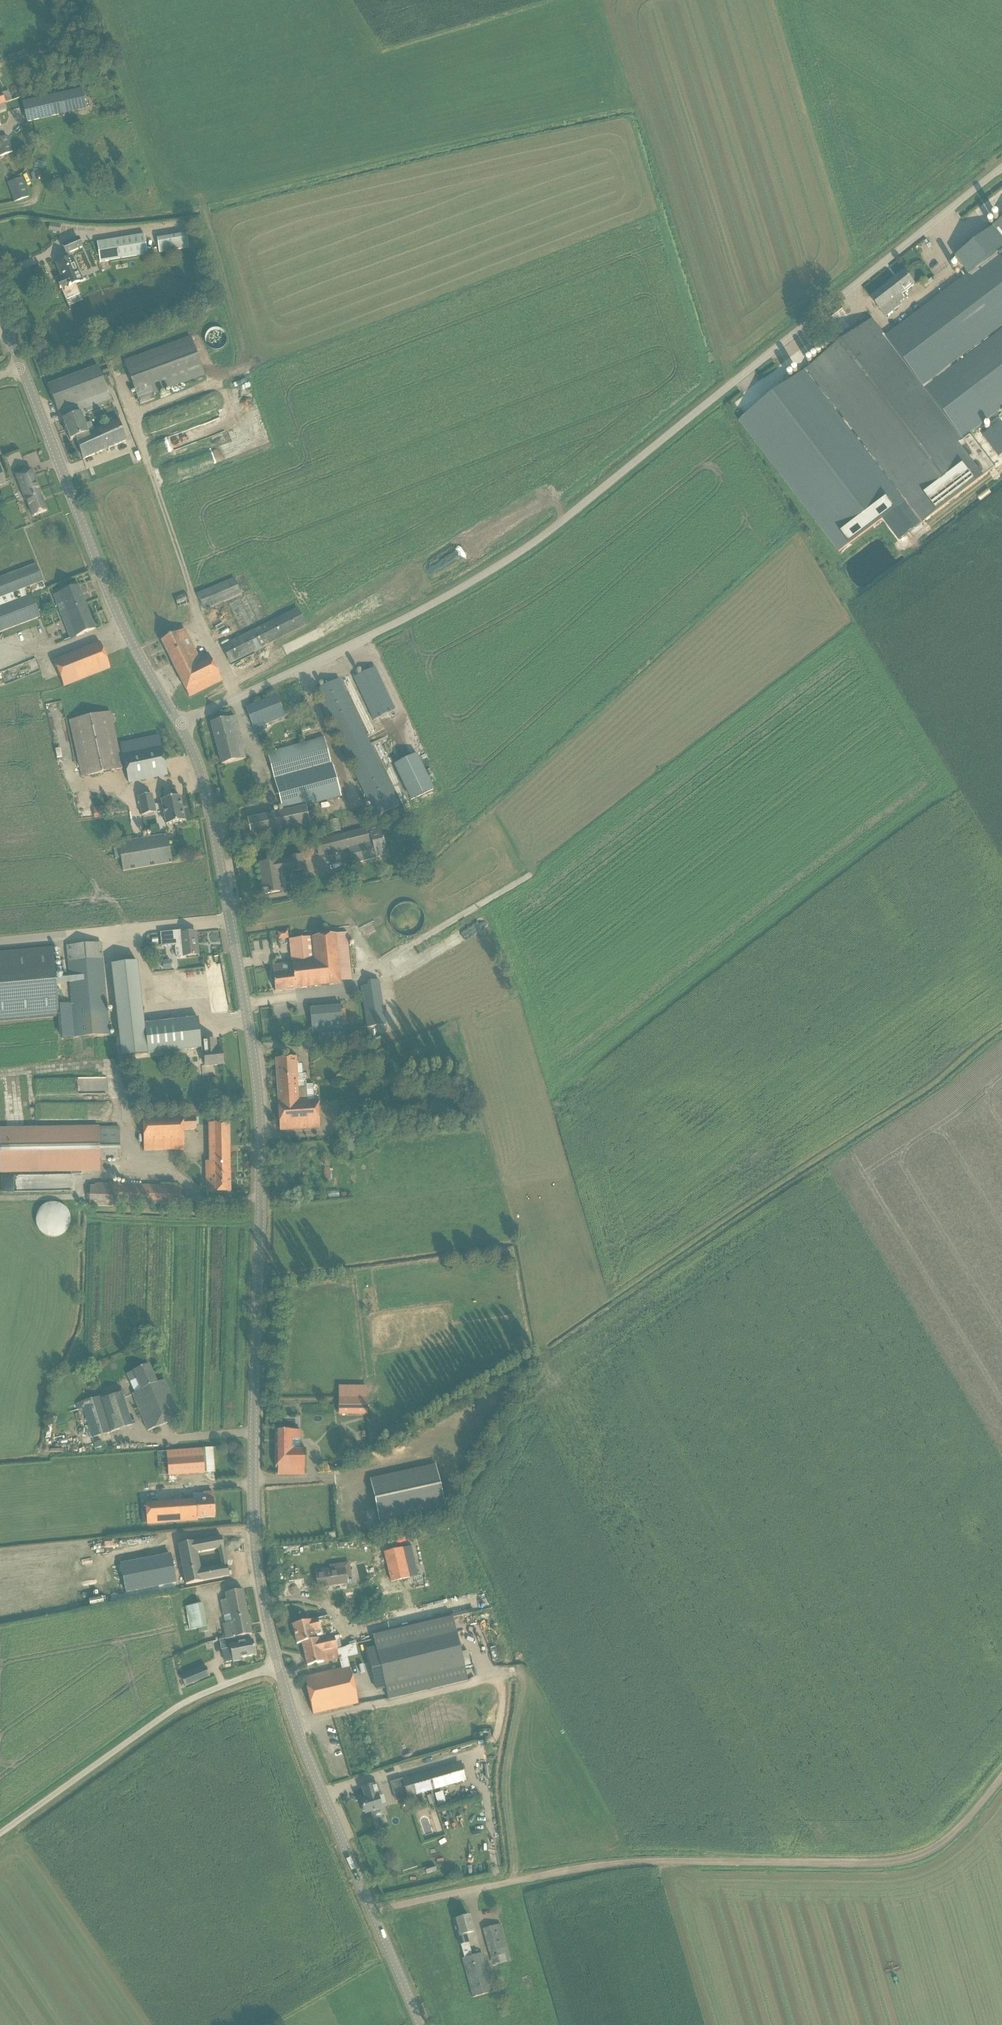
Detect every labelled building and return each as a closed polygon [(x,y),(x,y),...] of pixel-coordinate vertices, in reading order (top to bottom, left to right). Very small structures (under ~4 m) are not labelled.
[(86,110),(81,89),(22,102),(27,123),(86,110)] [(0,94),(0,105),(5,103),(12,100),(8,91),(0,94)] [(2,139),(0,139),(0,157),(13,152),(7,137),(2,139)] [(13,201),(23,197),(28,195),(22,178),(7,184),(13,201)] [(992,227),(993,229),(1001,241),(1001,219),(992,227)] [(50,223),(48,231),(59,233),(60,225),(50,223)] [(993,229),(955,258),(968,274),(885,337),(962,439),(969,434),(1001,409),(1001,241),(993,229)] [(189,248),(186,233),(156,238),(158,253),(189,248)] [(147,255),(144,234),(96,242),(99,263),(147,255)] [(57,282),(60,290),(65,302),(80,295),(75,284),(83,280),(70,251),(82,246),(78,238),(62,245),(68,260),(56,265),(62,280),(57,282)] [(914,285),(904,272),(871,298),(885,317),(901,305),(900,303),(904,300),(901,295),(914,285)] [(962,439),(885,337),(872,320),(738,421),(838,552),(904,502),(920,524),(994,468),(969,434),(962,439)] [(204,375),(190,336),(123,361),(140,405),(154,400),(152,395),(204,375)] [(98,367),(57,383),(47,386),(57,412),(59,411),(62,418),(85,410),(86,412),(111,402),(98,367)] [(83,460),(93,456),(126,441),(118,419),(92,430),(90,423),(84,425),(80,414),(63,421),(70,441),(75,439),(83,460)] [(27,470),(15,475),(21,490),(26,488),(30,498),(26,499),(32,516),(46,511),(40,496),(41,495),(33,475),(30,477),(27,470)] [(3,632),(13,628),(18,626),(38,619),(40,618),(31,595),(40,592),(45,590),(36,564),(0,578),(0,633),(3,632)] [(241,595),(234,578),(234,577),(196,594),(204,611),(241,595)] [(53,596),(62,617),(70,639),(95,630),(78,586),(53,596)] [(174,596),(178,609),(190,604),(186,594),(185,592),(174,596)] [(305,626),(301,617),(296,607),(220,645),(230,664),(305,626)] [(161,641),(188,697),(221,681),(208,654),(198,659),(184,630),(161,641)] [(100,643),(90,646),(54,661),(64,686),(109,668),(100,643)] [(394,710),(374,668),(353,678),(373,719),(394,710)] [(375,731),(349,676),(342,679),(368,735),(375,731)] [(375,818),(398,806),(338,679),(315,691),(375,818)] [(245,708),(255,734),(266,729),(264,725),(285,717),(276,696),(245,708)] [(82,778),(112,771),(122,769),(110,712),(70,721),(82,778)] [(211,723),(222,766),(245,760),(234,717),(211,723)] [(128,784),(167,775),(159,736),(120,744),(128,784)] [(332,763),(330,763),(324,737),(267,752),(273,779),(282,811),(247,819),(252,843),(311,830),(318,828),(316,817),(308,819),(305,807),(341,797),(332,763)] [(410,806),(381,743),(374,746),(404,809),(410,806)] [(417,754),(394,764),(410,800),(433,790),(417,754)] [(138,798),(141,816),(155,813),(151,795),(138,798)] [(179,797),(161,801),(166,825),(184,821),(179,797)] [(94,819),(110,817),(108,805),(92,807),(94,819)] [(386,855),(385,852),(377,824),(367,827),(367,826),(314,842),(319,856),(348,847),(352,863),(386,855)] [(123,871),(171,863),(167,835),(118,843),(119,847),(113,849),(115,859),(120,858),(123,871)] [(261,886),(263,895),(279,892),(277,879),(279,879),(278,872),(291,870),(291,872),(303,870),(301,856),(259,864),(263,886),(261,886)] [(195,946),(193,933),(181,934),(180,931),(160,933),(161,947),(175,946),(176,957),(198,955),(197,946),(195,946)] [(277,939),(288,939),(288,931),(277,931),(277,939)] [(275,992),(285,990),(340,984),(340,981),(351,980),(346,933),(288,940),(291,964),(272,966),(275,992)] [(66,946),(68,963),(74,1038),(109,1035),(101,943),(66,946)] [(0,953),(0,1022),(59,1017),(53,948),(0,953)] [(206,957),(212,1013),(228,1011),(221,955),(206,957)] [(171,959),(162,961),(163,970),(172,969),(171,959)] [(378,980),(366,982),(366,986),(360,987),(367,1028),(386,1025),(378,980)] [(141,1002),(116,1005),(119,1040),(120,1044),(121,1055),(150,1053),(147,1023),(144,1024),(141,1002)] [(312,1033),(318,1033),(343,1030),(340,1006),(309,1009),(312,1033)] [(204,1066),(205,1066),(222,1065),(221,1051),(216,1052),(215,1041),(203,1042),(203,1043),(200,1043),(198,1018),(186,1020),(147,1023),(150,1053),(150,1054),(201,1049),(201,1052),(203,1052),(204,1066)] [(343,1030),(318,1033),(319,1045),(346,1042),(344,1029),(343,1030)] [(276,1059),(277,1077),(278,1077),(278,1076),(285,1076),(285,1081),(296,1081),(296,1088),(303,1087),(303,1084),(305,1084),(306,1084),(305,1075),(297,1075),(296,1058),(276,1059)] [(319,1128),(317,1100),(306,1100),(305,1084),(303,1084),(303,1087),(296,1088),(296,1081),(285,1081),(285,1076),(278,1076),(278,1077),(277,1077),(279,1103),(277,1103),(279,1131),(319,1128)] [(404,1090),(403,1082),(389,1082),(389,1090),(404,1090)] [(189,1117),(203,1116),(202,1107),(189,1108),(189,1117)] [(195,1119),(182,1120),(182,1117),(143,1118),(144,1151),(183,1150),(183,1130),(196,1130),(195,1119)] [(213,1193),(220,1193),(230,1193),(228,1123),(218,1124),(208,1124),(209,1161),(205,1161),(206,1191),(213,1191),(213,1193)] [(99,1170),(99,1160),(120,1159),(119,1127),(1,1128),(1,1171),(99,1170)] [(113,1207),(113,1202),(180,1205),(181,1187),(94,1184),(94,1186),(89,1186),(89,1206),(113,1207)] [(69,1228),(69,1226),(70,1226),(70,1224),(70,1222),(70,1221),(71,1220),(70,1218),(70,1216),(70,1215),(69,1213),(68,1211),(67,1210),(66,1209),(65,1207),(64,1206),(63,1206),(62,1205),(61,1204),(60,1204),(59,1203),(57,1203),(55,1203),(53,1202),(51,1203),(50,1203),(48,1203),(46,1204),(45,1205),(43,1205),(42,1207),(40,1208),(39,1210),(38,1211),(37,1213),(37,1214),(36,1215),(36,1217),(36,1218),(36,1220),(36,1222),(36,1223),(37,1225),(37,1227),(38,1228),(39,1230),(40,1232),(41,1232),(42,1233),(44,1234),(45,1235),(46,1236),(48,1236),(49,1237),(51,1237),(53,1237),(56,1237),(57,1237),(58,1236),(60,1236),(62,1235),(64,1234),(66,1232),(66,1231),(67,1230),(68,1229),(69,1228)] [(147,1431),(170,1422),(180,1418),(164,1380),(156,1383),(149,1365),(127,1374),(131,1384),(134,1392),(131,1393),(147,1431)] [(101,1396),(80,1402),(91,1438),(132,1426),(121,1392),(102,1398),(101,1396)] [(367,1398),(338,1398),(338,1415),(367,1415),(367,1398)] [(300,1431),(286,1431),(276,1431),(276,1469),(277,1469),(277,1475),(304,1475),(304,1449),(300,1449),(300,1431)] [(213,1448),(196,1450),(198,1474),(215,1472),(213,1448)] [(370,1479),(379,1521),(445,1507),(435,1465),(370,1479)] [(145,1505),(141,1506),(142,1523),(147,1523),(147,1524),(198,1521),(197,1518),(214,1517),(212,1492),(202,1493),(196,1494),(192,1494),(192,1500),(154,1503),(145,1504),(145,1505)] [(194,1542),(178,1545),(186,1585),(202,1582),(229,1576),(225,1557),(224,1557),(224,1558),(220,1558),(222,1567),(200,1571),(197,1554),(218,1549),(219,1555),(220,1554),(223,1553),(223,1554),(224,1554),(221,1537),(194,1542)] [(402,1548),(384,1553),(391,1582),(409,1578),(402,1548)] [(120,1565),(126,1593),(175,1583),(170,1555),(120,1565)] [(347,1584),(345,1566),(314,1571),(317,1588),(347,1584)] [(200,1590),(160,1598),(164,1619),(204,1611),(200,1590)] [(226,1639),(251,1634),(242,1590),(225,1594),(226,1600),(221,1601),(226,1625),(223,1625),(226,1639)] [(341,1670),(349,1668),(347,1656),(358,1654),(355,1643),(342,1648),(339,1636),(334,1637),(329,1616),(302,1623),(292,1625),(297,1644),(301,1643),(307,1667),(339,1659),(341,1670)] [(388,1700),(468,1681),(453,1617),(373,1636),(376,1648),(367,1650),(376,1689),(385,1687),(388,1700)] [(230,1649),(231,1652),(233,1662),(241,1661),(240,1658),(255,1655),(252,1640),(240,1643),(239,1637),(251,1634),(226,1639),(219,1640),(221,1650),(230,1649)] [(185,1685),(209,1678),(207,1668),(182,1675),(185,1685)] [(313,1714),(331,1710),(358,1704),(349,1668),(341,1670),(304,1678),(313,1714)] [(402,1779),(407,1798),(455,1783),(450,1765),(402,1779)] [(361,1801),(365,1814),(381,1809),(377,1794),(379,1793),(376,1784),(366,1788),(369,1799),(361,1801)] [(433,1797),(427,1799),(430,1813),(436,1812),(433,1797)] [(434,1815),(437,1826),(445,1825),(442,1813),(434,1815)] [(437,1871),(435,1866),(425,1869),(427,1874),(437,1871)] [(462,1959),(472,1998),(492,1992),(481,1953),(478,1954),(474,1955),(472,1956),(466,1934),(473,1932),(468,1916),(456,1920),(458,1927),(455,1928),(460,1945),(461,1945),(464,1958),(462,1959)] [(500,1925),(493,1927),(483,1929),(493,1966),(510,1961),(500,1925)]
